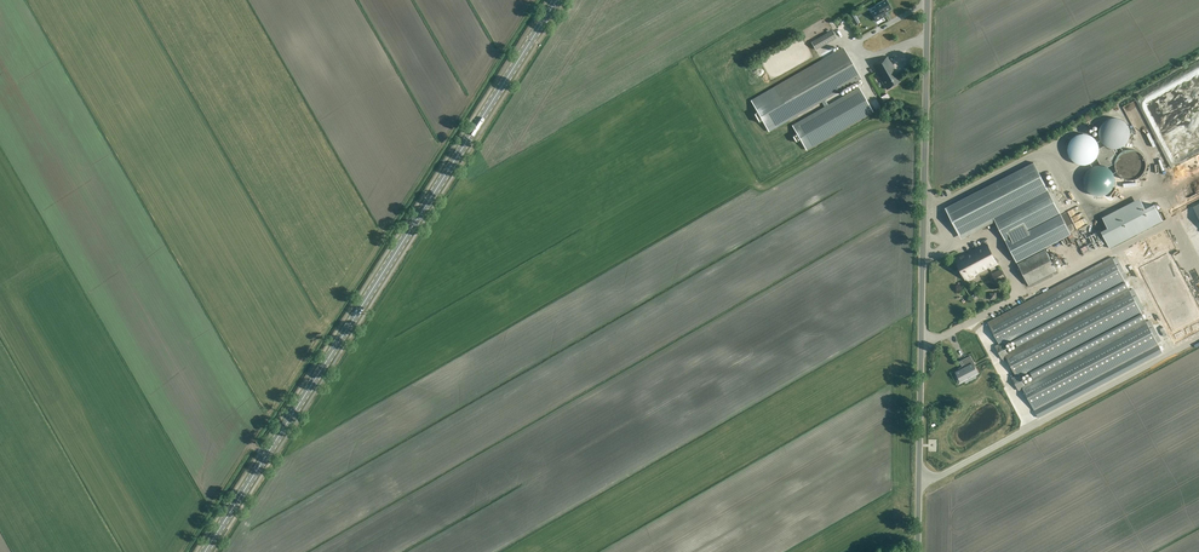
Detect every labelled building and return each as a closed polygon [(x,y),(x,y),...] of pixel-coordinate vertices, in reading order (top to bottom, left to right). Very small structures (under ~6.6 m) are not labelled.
[(891,9),(886,0),(885,0),(876,5),(878,9),(871,13),(876,21),(886,15),(884,13),(891,9)] [(836,37),(832,30),(811,42),(815,49),(836,37)] [(807,68),(774,88),(752,100),(769,131),(790,119),(821,102),(825,100),(860,79),(842,47),(807,68)] [(887,57),(872,65),(886,90),(901,81),(896,73),(895,74),(892,69),(893,68),(887,57)] [(866,88),(870,85),(865,76),(860,79),(866,88)] [(798,133),(797,134),(792,137),(796,142),(800,140),(801,139),(807,150),(872,112),(859,90),(858,88),(828,105),(825,100),(821,102),(822,102),(824,107),(793,125),(798,133)] [(1099,132),(1099,133),(1099,135),(1099,136),(1099,137),(1100,138),(1100,140),(1101,141),(1102,142),(1102,143),(1103,144),(1104,145),(1105,146),(1107,147),(1108,147),(1109,148),(1110,148),(1112,148),(1113,149),(1114,149),(1116,149),(1117,148),(1118,148),(1120,148),(1121,147),(1122,147),(1123,146),(1124,145),(1125,144),(1126,143),(1127,142),(1128,141),(1128,140),(1129,138),(1129,137),(1129,136),(1130,135),(1130,133),(1130,132),(1129,131),(1129,129),(1129,128),(1128,127),(1128,125),(1127,124),(1126,123),(1125,122),(1124,121),(1123,121),(1122,120),(1121,119),(1120,119),(1118,118),(1117,118),(1116,118),(1114,118),(1113,118),(1112,118),(1110,118),(1109,119),(1108,119),(1107,120),(1105,121),(1104,121),(1103,122),(1102,123),(1102,124),(1101,125),(1100,127),(1100,128),(1099,129),(1099,131),(1099,132)] [(1068,148),(1068,149),(1068,150),(1068,152),(1068,153),(1068,154),(1069,156),(1070,157),(1070,158),(1071,159),(1072,160),(1073,161),(1074,162),(1075,163),(1077,163),(1078,164),(1079,164),(1081,164),(1082,165),(1083,165),(1085,165),(1086,164),(1087,164),(1089,164),(1090,163),(1091,163),(1092,162),(1093,161),(1094,160),(1095,159),(1096,158),(1097,157),(1097,156),(1098,154),(1098,153),(1099,152),(1099,150),(1099,149),(1099,148),(1099,146),(1098,145),(1098,144),(1097,142),(1097,141),(1096,140),(1095,139),(1094,138),(1093,137),(1092,136),(1091,135),(1090,135),(1089,134),(1087,134),(1086,134),(1085,133),(1083,133),(1082,133),(1081,134),(1079,134),(1078,134),(1077,135),(1075,135),(1074,136),(1073,137),(1072,138),(1071,139),(1070,140),(1070,141),(1069,142),(1068,144),(1068,145),(1068,146),(1068,148)] [(1177,149),(1173,136),(1154,142),(1160,159),(1171,156),(1170,152),(1177,149)] [(1115,163),(1115,165),(1115,166),(1115,167),(1115,169),(1116,170),(1116,171),(1117,172),(1118,173),(1118,175),(1119,176),(1120,176),(1121,177),(1122,178),(1124,179),(1125,179),(1126,180),(1128,180),(1129,180),(1130,180),(1132,180),(1133,180),(1134,180),(1136,179),(1137,179),(1138,178),(1139,177),(1140,176),(1141,176),(1142,175),(1143,173),(1144,172),(1144,171),(1145,170),(1145,169),(1146,167),(1146,166),(1146,165),(1146,163),(1146,162),(1145,161),(1145,159),(1144,158),(1144,157),(1143,156),(1142,155),(1141,154),(1140,153),(1139,152),(1138,151),(1137,150),(1136,150),(1134,150),(1133,149),(1132,149),(1130,149),(1129,149),(1128,149),(1126,150),(1125,150),(1124,150),(1122,151),(1121,152),(1120,153),(1119,154),(1118,155),(1118,156),(1117,157),(1116,158),(1116,159),(1115,161),(1115,162),(1115,163)] [(994,218),(1003,235),(1006,241),(1006,242),(1016,263),(1040,251),(1071,234),(1060,212),(1034,162),(979,190),(945,207),(959,235),(994,218)] [(1083,179),(1083,180),(1083,182),(1084,183),(1084,184),(1084,186),(1085,187),(1085,188),(1086,189),(1087,190),(1088,191),(1089,192),(1090,193),(1091,194),(1092,194),(1094,195),(1095,195),(1096,196),(1098,196),(1099,196),(1100,196),(1102,196),(1103,195),(1105,195),(1106,194),(1107,194),(1108,193),(1109,192),(1110,191),(1111,190),(1112,189),(1113,188),(1113,187),(1114,186),(1114,184),(1115,183),(1115,182),(1115,180),(1115,179),(1115,177),(1114,176),(1114,175),(1113,174),(1113,172),(1112,171),(1111,170),(1110,169),(1109,168),(1108,167),(1107,167),(1106,166),(1105,165),(1103,165),(1102,165),(1101,165),(1099,164),(1098,165),(1096,165),(1095,165),(1094,165),(1092,166),(1091,167),(1090,167),(1089,168),(1088,169),(1087,170),(1086,171),(1085,172),(1085,174),(1084,175),(1084,176),(1084,177),(1083,179)] [(1139,198),(1102,217),(1107,228),(1101,231),(1106,241),(1110,248),(1117,244),(1163,221),(1154,204),(1145,209),(1139,198)] [(997,263),(987,243),(955,260),(966,280),(975,275),(975,274),(989,267),(989,268),(997,263)] [(1056,271),(1045,249),(1017,263),(1029,285),(1056,271)] [(1034,410),(1131,358),(1158,344),(1145,320),(1118,334),(1024,384),(1020,377),(1114,327),(1141,313),(1129,288),(1102,303),(1007,353),(1003,346),(1125,281),(1112,256),(1085,271),(988,322),(999,344),(995,346),(1002,359),(1002,358),(1004,361),(1007,359),(1016,375),(1012,377),(1018,390),(1022,388),(1034,410)] [(1006,278),(1003,273),(1001,269),(991,274),(996,283),(1006,278)] [(966,367),(956,372),(957,376),(955,377),(959,383),(978,373),(973,365),(975,364),(970,355),(962,360),(966,367)]
